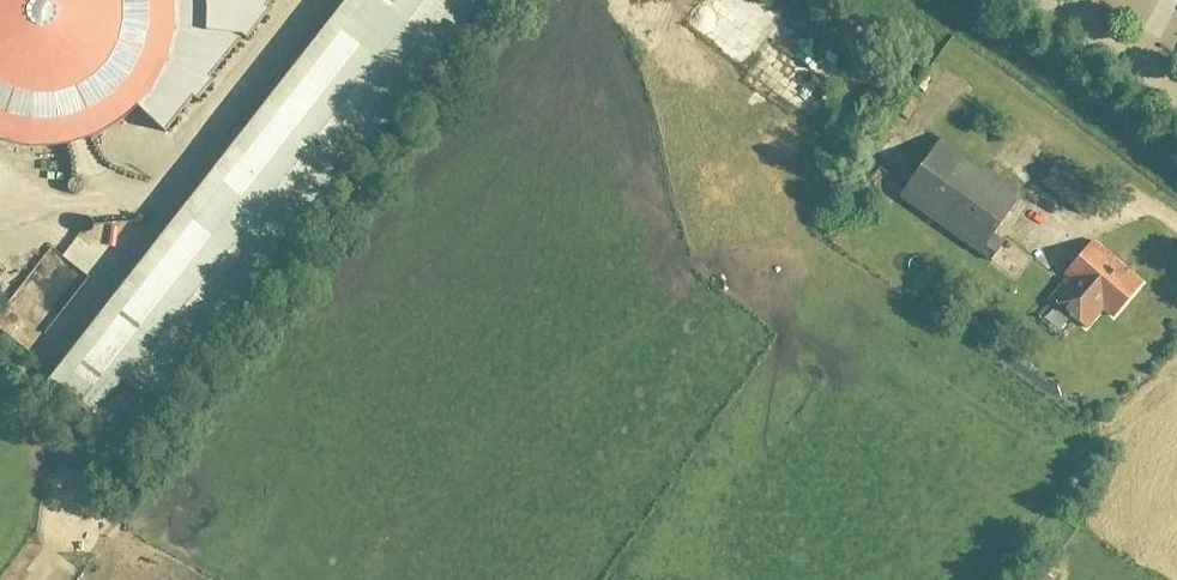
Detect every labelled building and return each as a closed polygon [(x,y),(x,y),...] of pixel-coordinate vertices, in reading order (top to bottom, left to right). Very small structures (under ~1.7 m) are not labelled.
[(273,0),(0,0),(0,142),(1,142),(8,144),(14,146),(21,147),(28,148),(34,149),(41,149),(47,149),(54,148),(60,148),(67,147),(73,145),(79,144),(85,142),(91,139),(98,137),(104,134),(110,130),(116,127),(121,123),(127,118),(132,114),(137,109),(164,135),(213,83),(209,79),(242,39),(245,42),(269,13),(265,10),(273,0)] [(487,0),(365,0),(59,393),(136,452),(487,0)] [(1005,245),(993,237),(1022,197),(941,140),(900,199),(980,255),(992,263),(1005,245)] [(1052,300),(1072,317),(1087,330),(1104,310),(1114,319),(1144,285),(1094,242),(1065,276),(1069,280),(1052,300)]
